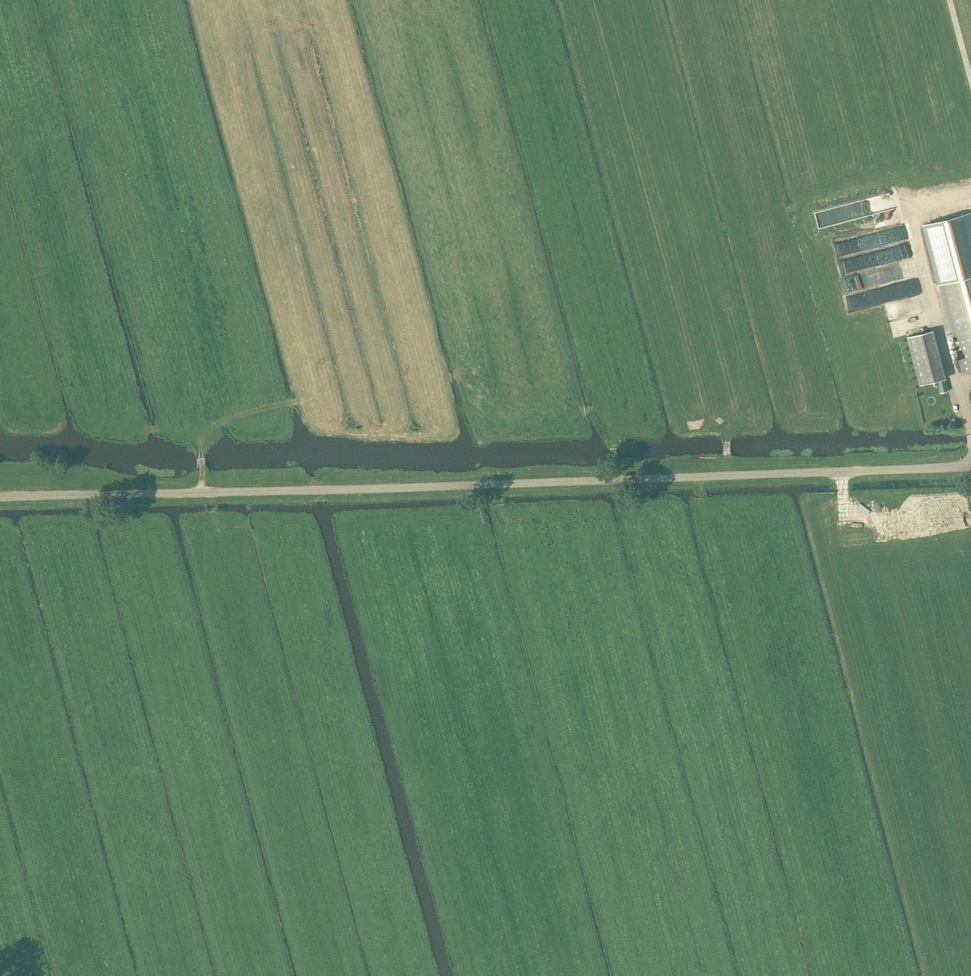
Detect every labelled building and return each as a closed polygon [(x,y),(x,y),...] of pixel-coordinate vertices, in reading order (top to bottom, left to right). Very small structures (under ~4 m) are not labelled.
[(938,283),(962,374),(970,372),(970,275),(938,283)]
